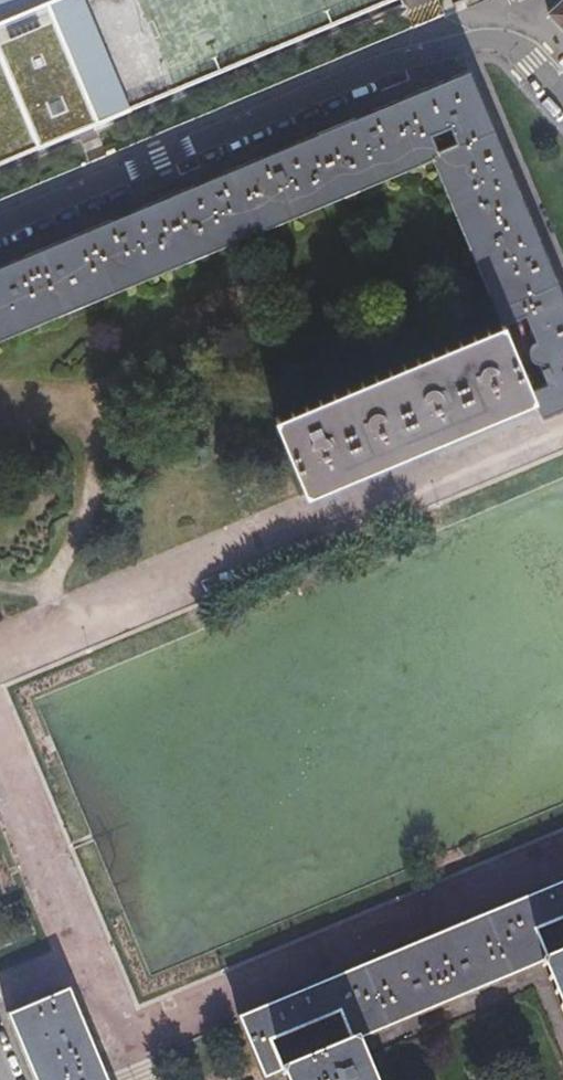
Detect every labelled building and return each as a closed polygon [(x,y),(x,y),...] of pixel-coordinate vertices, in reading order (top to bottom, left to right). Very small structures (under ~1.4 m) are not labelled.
[(40,147),(135,107),(392,0),(0,0),(0,164),(40,147)] [(546,7),(562,27),(562,0),(554,0),(546,7)] [(501,321),(532,396),(541,415),(562,406),(562,303),(535,236),(502,158),(466,71),(446,80),(357,117),(257,159),(204,181),(144,205),(71,236),(0,266),(0,333),(430,153),(501,321)] [(281,412),(277,413),(309,489),(312,487),(321,483),(325,482),(335,478),(338,476),(349,472),(352,471),(362,467),(363,466),(367,465),(377,460),(381,459),(391,455),(394,453),(405,449),(408,448),(419,443),(423,442),(433,438),(437,436),(447,432),(451,430),(461,426),(464,425),(473,421),(475,420),(479,419),(489,415),(492,413),(503,409),(507,407),(517,403),(520,401),(529,398),(532,396),(501,321),(498,323),(488,327),(484,328),(475,332),(471,334),(460,338),(456,340),(447,344),(443,345),(433,349),(429,351),(420,355),(416,356),(405,361),(402,362),(392,366),(388,368),(377,372),(374,374),(363,378),(360,380),(350,384),(346,385),(335,390),(332,391),(321,395),(318,397),(307,401),(304,403),(294,407),(290,408),(281,412)] [(491,431),(532,419),(528,406),(487,418),(491,431)] [(238,1019),(262,1078),(280,1070),(355,1039),(367,1034),(428,1008),(492,981),(539,961),(562,951),(562,883),(238,1019)] [(539,961),(540,965),(546,979),(547,983),(551,992),(553,996),(557,1005),(557,1007),(559,1011),(562,1020),(562,1021),(562,951),(539,961)] [(7,1016),(8,1018),(14,1031),(14,1033),(20,1047),(21,1049),(25,1059),(26,1062),(27,1064),(33,1077),(34,1079),(107,1079),(105,1075),(104,1071),(90,1037),(79,1012),(71,992),(70,990),(14,1013),(7,1016)] [(372,1079),(368,1069),(366,1065),(365,1062),(362,1055),(361,1051),(357,1043),(355,1039),(280,1070),(281,1074),(284,1079),(373,1079),(372,1079)]
